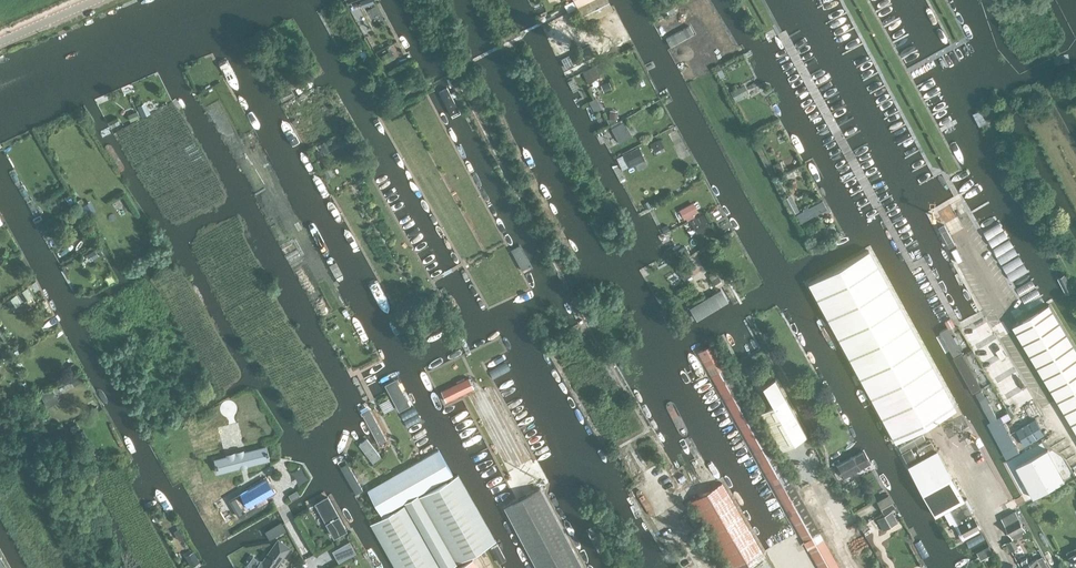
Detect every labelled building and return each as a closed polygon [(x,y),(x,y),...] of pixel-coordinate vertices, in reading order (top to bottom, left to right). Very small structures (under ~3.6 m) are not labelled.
[(666,48),(682,39),(678,31),(677,31),(663,39),(662,40),(666,48)] [(588,80),(607,70),(602,60),(583,69),(588,80)] [(459,111),(446,85),(438,89),(451,115),(459,111)] [(597,95),(590,99),(595,109),(603,105),(597,95)] [(612,125),(619,141),(633,135),(626,119),(612,125)] [(623,167),(646,158),(641,145),(617,154),(623,167)] [(793,198),(784,202),(791,214),(799,210),(793,198)] [(695,201),(680,206),(685,217),(700,212),(695,201)] [(800,216),(804,225),(828,213),(823,204),(800,216)] [(953,247),(956,244),(943,224),(940,226),(953,247)] [(511,250),(527,279),(537,274),(521,245),(511,250)] [(869,251),(857,257),(810,283),(895,439),(954,407),(869,251)] [(1058,277),(1066,293),(1073,290),(1065,274),(1058,277)] [(722,290),(691,308),(698,320),(729,301),(722,290)] [(1075,429),(1075,347),(1049,303),(1013,325),(1075,429)] [(628,313),(643,339),(651,334),(636,309),(628,313)] [(961,352),(947,328),(939,332),(952,357),(961,352)] [(819,567),(839,567),(714,343),(697,352),(819,567)] [(981,389),(962,354),(954,358),(973,393),(981,389)] [(491,357),(484,361),(497,387),(505,383),(491,357)] [(457,383),(441,391),(445,401),(474,387),(469,377),(465,379),(464,377),(456,381),(457,383)] [(807,436),(775,379),(762,386),(772,405),(760,412),(781,450),(807,436)] [(55,387),(42,392),(46,404),(60,400),(55,387)] [(408,429),(420,423),(402,390),(391,396),(408,429)] [(998,417),(982,391),(975,395),(991,421),(998,417)] [(362,415),(378,444),(386,439),(370,411),(362,415)] [(1000,415),(998,417),(991,421),(988,423),(1006,458),(1019,452),(1000,415)] [(1020,427),(1016,429),(1025,444),(1028,442),(1044,433),(1035,418),(1020,427)] [(923,434),(898,447),(901,452),(925,438),(923,434)] [(367,439),(359,444),(373,462),(380,457),(367,439)] [(931,441),(916,449),(921,457),(935,449),(931,441)] [(226,454),(227,456),(214,459),(218,472),(269,459),(266,446),(244,451),(243,450),(226,454)] [(906,462),(916,457),(911,447),(901,452),(906,462)] [(405,505),(371,524),(395,567),(448,567),(456,563),(496,541),(458,475),(419,497),(418,495),(453,475),(438,449),(367,489),(382,515),(404,502),(405,505)] [(948,508),(952,506),(964,499),(936,449),(920,458),(948,508)] [(869,463),(863,451),(836,465),(842,477),(869,463)] [(356,495),(364,491),(347,462),(340,467),(356,495)] [(246,490),(254,502),(254,503),(273,491),(266,479),(246,490)] [(722,483),(690,501),(729,567),(772,567),(722,483)] [(536,567),(583,567),(540,487),(503,507),(536,567)] [(890,493),(877,501),(883,512),(897,505),(890,493)] [(329,496),(316,503),(334,536),(347,529),(329,496)] [(979,527),(969,509),(972,508),(966,498),(964,499),(952,506),(959,519),(955,521),(963,535),(979,527)] [(1027,531),(1016,511),(1015,510),(1001,518),(1013,539),(1027,531)] [(281,522),(265,532),(270,540),(286,530),(281,522)] [(869,534),(875,530),(872,524),(865,527),(869,534)] [(290,547),(278,538),(262,561),(260,560),(254,567),(276,567),(290,547)] [(349,541),(342,545),(348,557),(356,552),(349,541)] [(989,546),(976,552),(979,557),(979,558),(981,557),(982,559),(993,554),(991,551),(989,546)] [(1067,552),(1073,564),(1075,562),(1075,547),(1067,552)] [(455,567),(478,567),(472,558),(455,567)] [(1037,558),(1024,565),(1025,567),(1043,567),(1037,558)] [(498,562),(502,567),(510,567),(504,559),(498,562)]
